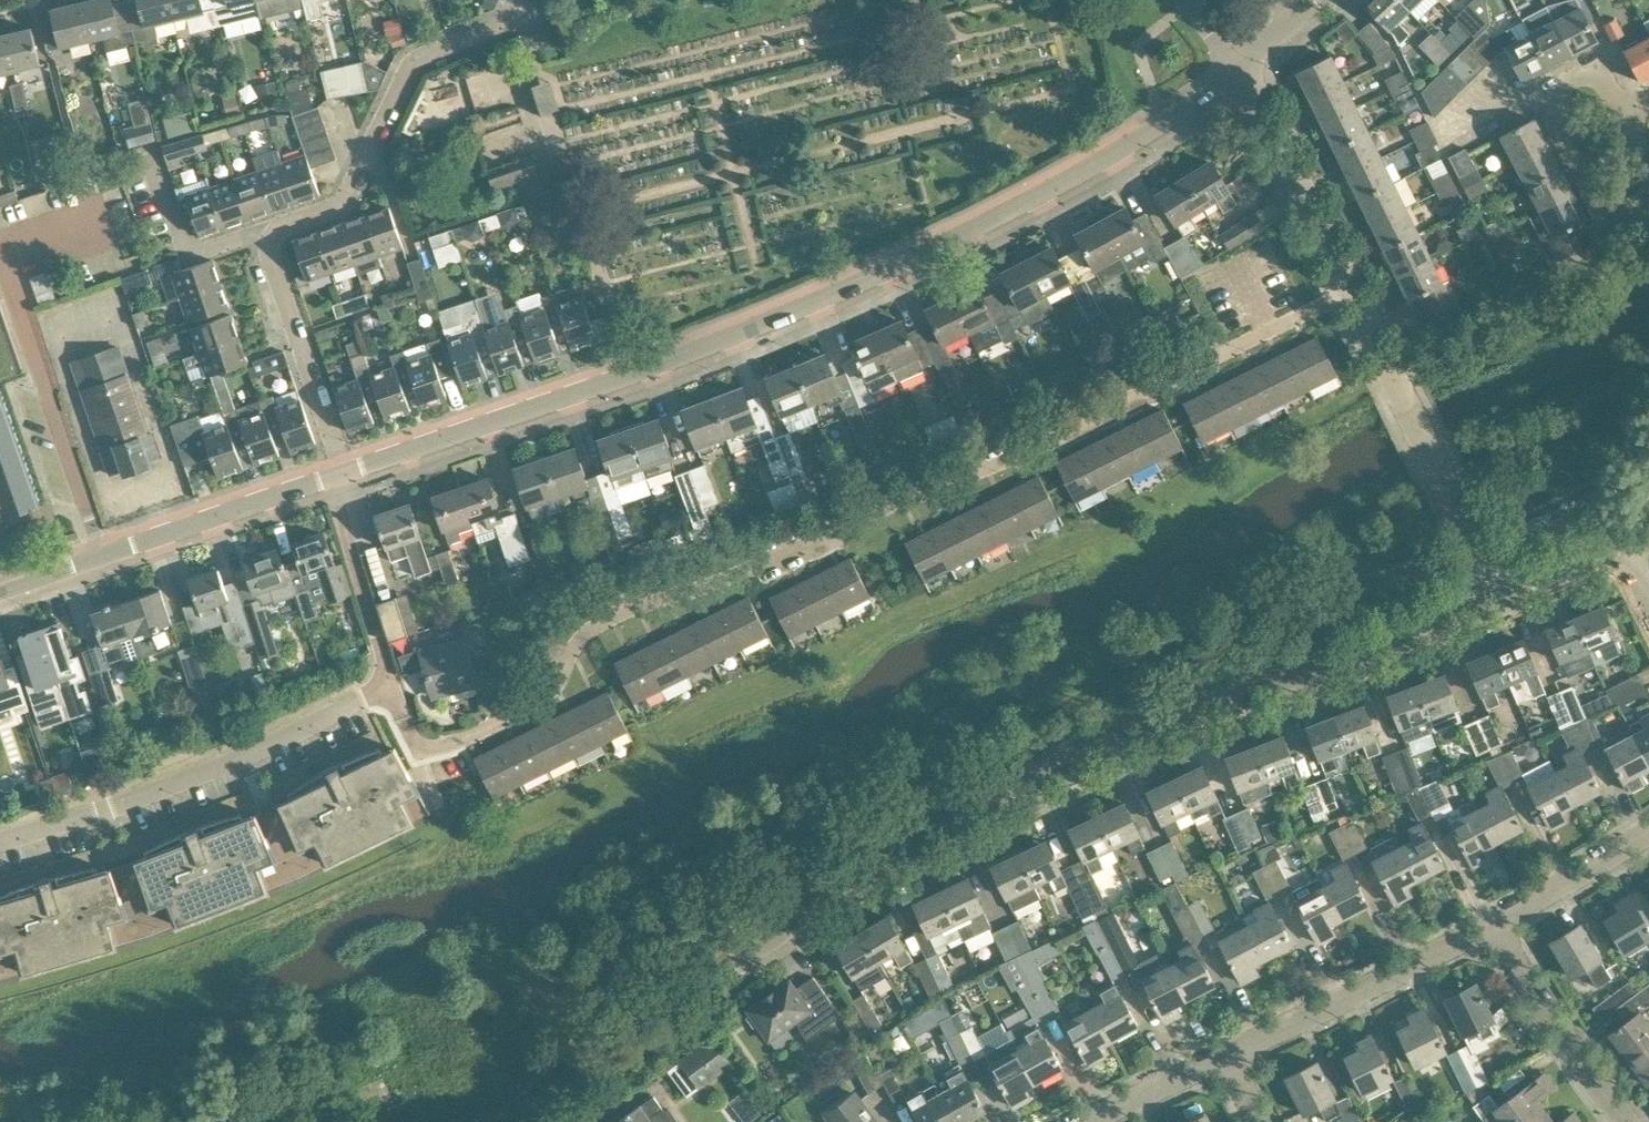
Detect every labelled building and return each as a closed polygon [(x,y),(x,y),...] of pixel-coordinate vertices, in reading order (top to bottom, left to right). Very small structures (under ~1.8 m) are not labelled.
[(81,2),(90,40),(103,37),(107,50),(127,46),(126,44),(135,42),(125,0),(123,0),(112,3),(111,0),(89,0),(81,2)] [(135,42),(136,49),(179,38),(174,19),(170,0),(125,0),(135,42)] [(174,19),(187,16),(191,32),(221,25),(215,0),(170,0),(174,19)] [(221,25),(260,15),(261,17),(262,17),(258,0),(215,0),(221,25)] [(262,17),(304,6),(303,0),(258,0),(262,17)] [(304,6),(308,20),(323,16),(321,6),(319,2),(326,0),(303,0),(304,6)] [(1363,2),(1389,30),(1393,33),(1395,37),(1399,45),(1411,34),(1398,21),(1409,10),(1400,0),(1365,0),(1363,2)] [(1409,10),(1420,0),(1400,0),(1409,10)] [(1454,16),(1458,21),(1470,34),(1475,39),(1486,28),(1489,25),(1487,1),(1486,0),(1471,0),(1454,16)] [(1554,21),(1571,54),(1598,40),(1580,7),(1577,0),(1563,0),(1545,4),(1555,21),(1554,21)] [(54,17),(40,21),(48,50),(90,40),(81,2),(52,9),(54,17)] [(401,32),(399,18),(383,22),(386,35),(401,32)] [(1604,24),(1610,34),(1613,40),(1623,35),(1615,19),(1604,24)] [(1432,32),(1430,34),(1448,54),(1461,42),(1470,34),(1458,21),(1449,29),(1450,30),(1446,35),(1440,29),(1434,34),(1432,32)] [(1554,21),(1529,34),(1546,67),(1571,54),(1554,21)] [(1390,46),(1370,22),(1357,32),(1375,53),(1373,54),(1378,65),(1395,57),(1390,46)] [(1510,26),(1491,37),(1499,53),(1505,49),(1522,80),(1546,67),(1529,34),(1517,40),(1510,26)] [(31,28),(6,34),(15,70),(40,64),(31,28)] [(1475,39),(1470,44),(1488,63),(1499,53),(1491,37),(1486,28),(1475,39)] [(0,35),(0,74),(15,70),(6,34),(0,35)] [(1448,54),(1430,34),(1423,41),(1436,55),(1435,56),(1441,62),(1448,54)] [(1622,47),(1639,81),(1648,76),(1648,38),(1640,43),(1638,39),(1622,47)] [(1470,44),(1459,53),(1479,72),(1488,63),(1470,44)] [(1459,53),(1450,63),(1468,83),(1479,72),(1459,53)] [(1297,72),(1310,97),(1343,81),(1330,56),(1297,72)] [(368,61),(363,62),(367,77),(370,90),(371,91),(379,90),(379,88),(380,88),(388,71),(387,71),(368,61)] [(363,62),(321,72),(327,100),(348,96),(371,91),(370,90),(367,77),(363,62)] [(1450,63),(1439,73),(1458,93),(1468,83),(1450,63)] [(1384,78),(1390,90),(1408,81),(1403,69),(1384,78)] [(1439,73),(1428,84),(1447,103),(1458,93),(1439,73)] [(274,80),(257,84),(263,107),(280,102),(274,80)] [(10,84),(13,98),(16,111),(30,107),(23,81),(10,84)] [(532,87),(534,94),(540,114),(557,109),(549,81),(532,87)] [(1343,81),(1310,97),(1322,123),(1356,106),(1343,81)] [(1408,81),(1390,90),(1396,101),(1414,92),(1408,81)] [(1420,91),(1423,96),(1434,116),(1447,103),(1428,84),(1420,91)] [(308,88),(285,93),(292,115),(313,108),(308,88)] [(136,124),(125,127),(130,145),(156,138),(145,98),(130,101),(130,104),(136,124)] [(238,98),(223,102),(228,118),(242,114),(238,98)] [(319,106),(313,108),(292,115),(297,128),(323,119),(319,106)] [(1356,106),(1322,123),(1334,148),(1368,131),(1356,106)] [(163,119),(166,127),(169,137),(197,128),(191,110),(163,119)] [(281,113),(267,116),(270,126),(283,123),(288,122),(286,114),(281,113)] [(255,119),(243,123),(245,132),(258,128),(270,126),(267,116),(255,119)] [(1534,118),(1501,136),(1508,149),(1499,154),(1505,166),(1547,144),(1534,118)] [(323,119),(297,128),(301,141),(328,132),(323,119)] [(1427,120),(1410,129),(1415,140),(1433,132),(1427,120)] [(243,123),(229,127),(231,136),(245,132),(243,123)] [(1368,131),(1334,148),(1347,173),(1381,157),(1368,131)] [(306,154),(282,163),(295,202),(320,194),(311,168),(306,154),(332,145),(328,132),(301,141),(306,154)] [(1433,132),(1415,140),(1420,151),(1415,153),(1422,166),(1440,158),(1434,144),(1437,142),(1433,132)] [(203,134),(193,137),(197,150),(207,148),(203,134)] [(163,146),(168,159),(180,156),(197,150),(193,137),(163,146)] [(1547,144),(1505,166),(1506,167),(1515,162),(1528,187),(1560,169),(1547,144)] [(332,145),(306,154),(311,168),(337,159),(332,145)] [(1465,148),(1449,156),(1465,188),(1482,179),(1465,148)] [(295,202),(282,163),(278,150),(254,158),(258,171),(272,210),(295,202)] [(1381,157),(1347,173),(1359,199),(1393,182),(1381,157)] [(1211,162),(1185,178),(1203,208),(1216,200),(1224,212),(1237,203),(1211,162)] [(1560,169),(1528,187),(1541,211),(1574,194),(1560,169)] [(1430,180),(1437,192),(1455,183),(1448,170),(1430,180)] [(258,171),(234,179),(248,219),(272,210),(258,171)] [(224,227),(210,187),(207,177),(175,188),(179,200),(187,197),(200,235),(224,227)] [(540,178),(517,186),(521,198),(544,190),(540,178)] [(1185,178),(1158,194),(1185,238),(1211,222),(1203,208),(1185,178)] [(234,179),(210,187),(224,227),(248,219),(234,179)] [(1482,179),(1465,188),(1471,198),(1487,189),(1482,179)] [(1393,182),(1359,199),(1372,224),(1406,207),(1393,182)] [(1455,183),(1437,192),(1442,202),(1460,192),(1455,183)] [(561,187),(539,194),(545,212),(566,206),(561,187)] [(0,196),(0,205),(19,199),(16,190),(0,196)] [(1574,194),(1541,211),(1530,217),(1542,241),(1550,238),(1561,259),(1590,243),(1580,223),(1587,219),(1574,194)] [(390,207),(365,216),(379,256),(403,247),(390,207)] [(515,207),(498,213),(502,226),(508,228),(517,225),(520,220),(516,208),(515,207)] [(1406,207),(1372,224),(1384,249),(1418,232),(1406,207)] [(1109,209),(1098,215),(1127,269),(1128,269),(1120,254),(1143,242),(1146,247),(1147,247),(1154,261),(1167,253),(1145,212),(1132,219),(1126,208),(1112,215),(1109,209)] [(1220,235),(1228,247),(1228,248),(1264,226),(1256,213),(1220,235)] [(1083,247),(1071,253),(1078,266),(1093,295),(1107,287),(1104,282),(1127,269),(1098,215),(1087,221),(1090,227),(1077,234),(1083,247)] [(365,216),(341,224),(355,264),(356,263),(360,275),(382,267),(378,256),(379,256),(365,216)] [(1484,226),(1491,238),(1509,228),(1503,216),(1484,226)] [(479,219),(462,225),(466,237),(472,239),(481,236),(483,231),(479,219)] [(1456,229),(1462,241),(1480,232),(1474,220),(1456,229)] [(341,224),(317,232),(331,272),(355,264),(341,224)] [(456,241),(452,228),(429,236),(433,248),(456,241)] [(1509,228),(1491,238),(1496,248),(1497,247),(1504,261),(1515,255),(1508,242),(1514,239),(1509,228)] [(317,232),(293,241),(307,280),(331,272),(317,232)] [(1418,232),(1384,249),(1397,274),(1430,257),(1418,232)] [(1480,232),(1462,241),(1468,252),(1464,254),(1469,264),(1480,269),(1490,264),(1481,245),(1486,242),(1480,232)] [(1164,246),(1170,257),(1180,277),(1194,269),(1204,263),(1193,246),(1185,251),(1178,239),(1164,246)] [(1078,266),(1071,253),(1059,259),(1053,247),(1039,254),(1036,248),(1024,254),(1044,294),(1045,294),(1069,281),(1088,318),(1101,311),(1093,295),(1078,266)] [(1044,294),(1024,254),(1013,260),(1016,266),(1002,273),(1008,285),(996,291),(1015,330),(1053,310),(1045,294),(1044,294)] [(416,291),(430,286),(421,257),(407,262),(416,291)] [(1430,257),(1397,274),(1409,300),(1419,295),(1434,325),(1462,311),(1447,281),(1443,283),(1430,257)] [(212,259),(169,274),(162,276),(171,302),(181,299),(181,297),(220,284),(212,259)] [(152,283),(147,269),(120,279),(125,292),(152,283)] [(591,280),(555,293),(573,348),(597,340),(590,320),(603,316),(591,280)] [(961,286),(950,291),(968,332),(992,320),(1004,344),(1019,336),(1015,330),(996,291),(984,297),(978,285),(976,286),(973,280),(961,286)] [(220,284),(181,297),(181,299),(189,321),(229,308),(220,284)] [(433,296),(430,286),(416,291),(419,301),(433,296)] [(386,305),(387,308),(389,307),(396,305),(391,291),(382,294),(386,305)] [(932,322),(920,328),(935,361),(943,380),(958,374),(944,344),(968,332),(950,291),(938,297),(940,303),(926,310),(932,322)] [(572,349),(573,348),(555,293),(541,297),(539,293),(517,301),(518,305),(537,360),(560,353),(554,333),(565,329),(572,349)] [(365,294),(341,301),(346,315),(369,307),(365,294)] [(346,315),(341,301),(332,304),(337,318),(346,315)] [(387,308),(386,305),(378,307),(379,310),(378,310),(382,321),(393,318),(389,307),(387,308)] [(500,307),(480,313),(500,373),(524,365),(517,345),(529,341),(535,361),(537,360),(518,305),(504,310),(500,307)] [(1152,316),(1160,331),(1179,322),(1171,305),(1152,316)] [(22,368),(0,307),(0,378),(24,369),(24,368),(22,368)] [(467,319),(443,327),(463,385),(487,377),(481,357),(492,353),(499,373),(500,373),(480,313),(478,307),(465,311),(467,319)] [(146,324),(142,310),(133,313),(137,327),(146,324)] [(192,328),(200,352),(239,339),(231,314),(192,328)] [(885,321),(873,326),(895,380),(921,368),(935,361),(920,328),(907,333),(902,321),(888,327),(885,321)] [(876,399),(872,390),(895,380),(873,326),(862,331),(864,337),(850,344),(855,356),(842,362),(860,403),(859,404),(859,405),(876,399)] [(1117,339),(1122,350),(1137,343),(1132,332),(1117,339)] [(160,337),(147,341),(156,367),(169,362),(160,337)] [(430,355),(408,362),(408,363),(415,386),(422,406),(447,398),(440,378),(453,373),(441,338),(426,343),(430,355)] [(224,371),(247,363),(239,339),(200,352),(182,358),(186,369),(204,364),(208,376),(212,375),(224,371)] [(358,379),(334,387),(349,431),(374,423),(367,403),(379,399),(386,419),(387,419),(372,375),(364,352),(363,353),(359,339),(346,344),(350,357),(358,379)] [(1077,359),(1082,369),(1121,351),(1116,340),(1077,359)] [(1290,351),(1293,356),(1309,389),(1337,376),(1320,342),(1305,349),(1303,344),(1290,351)] [(72,363),(82,392),(92,421),(102,453),(110,474),(123,469),(125,474),(149,466),(147,460),(161,456),(153,433),(146,435),(126,376),(129,375),(119,347),(72,363)] [(394,367),(372,375),(387,419),(411,410),(404,390),(415,386),(408,363),(404,351),(390,355),(394,367)] [(824,354),(795,366),(810,403),(825,397),(829,407),(843,401),(824,354)] [(1263,364),(1266,369),(1283,402),(1309,389),(1293,356),(1279,363),(1276,358),(1263,364)] [(255,367),(249,368),(252,378),(267,373),(262,358),(253,361),(255,367)] [(1051,365),(1038,372),(1047,387),(1059,381),(1051,365)] [(767,378),(775,398),(786,424),(800,418),(796,409),(810,403),(795,366),(767,378)] [(1237,377),(1239,382),(1256,416),(1283,402),(1266,369),(1252,376),(1249,371),(1237,377)] [(224,371),(212,375),(217,389),(229,385),(224,371)] [(161,392),(170,389),(165,375),(156,378),(161,392)] [(1210,390),(1213,396),(1230,429),(1256,416),(1239,382),(1226,389),(1223,384),(1210,390)] [(40,502),(40,504),(42,503),(0,386),(0,516),(40,502)] [(742,388),(713,398),(727,436),(732,451),(747,445),(745,440),(759,435),(742,388)] [(273,395),(260,400),(272,435),(284,431),(291,452),(316,443),(301,399),(277,407),(273,395)] [(1230,429),(1213,396),(1199,403),(1196,397),(1184,404),(1203,442),(1230,429)] [(684,409),(692,430),(702,457),(715,451),(712,442),(727,436),(713,398),(684,409)] [(272,435),(260,400),(225,412),(236,448),(248,444),(255,464),(280,456),(272,435)] [(859,404),(845,410),(868,469),(883,463),(881,457),(859,405),(859,404)] [(199,415),(171,425),(185,466),(212,456),(218,476),(243,468),(236,448),(225,412),(223,413),(227,424),(205,432),(199,415)] [(961,434),(954,414),(945,418),(953,437),(961,434)] [(1136,423),(1138,428),(1155,461),(1182,447),(1166,414),(1151,422),(1148,416),(1136,423)] [(658,419),(629,429),(645,476),(674,466),(665,440),(658,419)] [(1109,436),(1112,441),(1128,474),(1155,461),(1138,428),(1124,435),(1122,430),(1109,436)] [(599,440),(607,460),(616,489),(646,479),(645,476),(629,429),(599,440)] [(790,432),(775,438),(783,459),(789,474),(804,468),(790,432)] [(775,438),(762,443),(771,464),(783,459),(775,438)] [(1082,449),(1085,454),(1102,488),(1128,474),(1112,441),(1097,448),(1095,443),(1082,449)] [(574,448),(544,458),(561,509),(577,504),(575,500),(590,495),(574,448)] [(892,450),(882,455),(887,467),(897,462),(892,450)] [(1071,461),(1068,456),(1056,463),(1075,501),(1102,488),(1085,454),(1071,461)] [(515,468),(523,489),(533,521),(547,517),(546,515),(561,509),(544,458),(515,468)] [(705,465),(691,470),(704,506),(717,501),(705,465)] [(704,506),(691,470),(677,475),(692,519),(707,514),(704,506)] [(487,478),(460,487),(474,526),(478,540),(498,533),(508,563),(530,555),(520,524),(508,528),(506,522),(503,522),(487,478)] [(792,480),(768,490),(776,510),(799,500),(792,480)] [(1012,489),(1015,495),(1031,528),(1059,514),(1042,481),(1027,488),(1024,483),(1012,489)] [(474,526),(460,487),(433,496),(444,530),(445,530),(449,544),(462,539),(459,531),(474,526)] [(619,494),(605,499),(618,536),(632,532),(619,494)] [(985,503),(988,508),(1005,541),(1031,528),(1015,495),(1000,502),(998,497),(985,503)] [(761,518),(773,513),(766,496),(754,501),(761,518)] [(618,536),(605,499),(593,503),(612,560),(584,570),(586,578),(628,564),(618,536)] [(382,533),(391,561),(409,556),(415,576),(440,567),(435,554),(427,557),(420,536),(410,504),(376,515),(380,529),(379,529),(381,534),(382,533)] [(959,516),(962,521),(978,554),(1005,541),(988,508),(974,515),(971,510),(959,516)] [(932,530),(935,535),(951,568),(978,554),(962,521),(947,528),(945,523),(932,530)] [(524,532),(537,571),(551,567),(538,528),(524,532)] [(293,543),(301,564),(307,584),(323,579),(331,601),(345,596),(333,561),(334,561),(324,533),(293,543)] [(685,546),(681,533),(667,538),(671,551),(685,546)] [(671,551),(667,538),(666,535),(655,538),(660,555),(671,551)] [(951,568),(935,535),(921,542),(918,537),(905,543),(925,581),(951,568)] [(378,545),(366,548),(377,584),(388,581),(378,545)] [(257,599),(244,604),(254,637),(261,657),(278,651),(263,605),(296,594),(296,593),(291,579),(288,580),(284,567),(285,567),(283,562),(282,562),(277,549),(244,560),(257,599)] [(449,550),(435,554),(440,567),(441,567),(447,585),(459,581),(449,550)] [(823,572),(826,577),(843,610),(870,596),(853,563),(838,570),(836,565),(823,572)] [(231,650),(255,642),(254,637),(244,604),(232,608),(219,569),(203,574),(202,570),(191,574),(192,578),(189,579),(201,616),(218,610),(231,650)] [(796,585),(799,590),(816,623),(843,610),(826,577),(812,584),(809,579),(796,585)] [(296,593),(296,594),(305,620),(318,616),(309,588),(296,593)] [(160,589),(123,602),(135,637),(158,629),(166,650),(179,646),(160,589)] [(782,592),(770,599),(789,637),(816,623),(799,590),(785,597),(782,592)] [(396,597),(377,603),(389,641),(419,631),(410,606),(400,610),(396,597)] [(721,611),(723,615),(740,649),(768,635),(751,601),(736,609),(733,604),(721,611)] [(91,628),(97,645),(103,643),(110,663),(125,658),(120,642),(135,637),(123,602),(110,606),(110,604),(104,606),(105,608),(92,613),(96,626),(91,628)] [(1603,606),(1575,618),(1588,648),(1595,665),(1622,653),(1603,606)] [(694,624),(697,629),(713,662),(740,649),(723,615),(710,622),(707,617),(694,624)] [(1547,629),(1556,650),(1567,676),(1595,665),(1588,648),(1575,618),(1547,629)] [(59,622),(41,628),(65,702),(64,702),(69,719),(71,718),(70,715),(91,708),(92,711),(93,711),(86,689),(80,691),(77,682),(87,679),(79,655),(70,658),(59,622)] [(489,650),(482,624),(462,630),(464,639),(420,652),(433,696),(478,684),(470,655),(489,650)] [(26,653),(17,656),(36,712),(64,702),(65,702),(41,628),(20,635),(26,653)] [(668,637),(670,642),(687,675),(713,662),(697,629),(683,636),(680,631),(668,637)] [(1523,639),(1496,651),(1509,682),(1515,694),(1529,688),(1533,697),(1545,692),(1523,639)] [(641,650),(644,656),(660,689),(687,675),(670,642),(656,649),(654,644),(641,650)] [(192,691),(209,685),(196,645),(179,650),(192,691)] [(420,664),(417,651),(400,656),(404,669),(420,664)] [(1468,663),(1476,683),(1487,709),(1500,703),(1494,689),(1509,682),(1496,651),(1468,663)] [(627,657),(614,664),(633,702),(660,689),(644,656),(630,663),(627,657)] [(12,703),(6,685),(7,684),(0,664),(0,707),(12,703)] [(108,668),(90,674),(101,705),(109,703),(119,699),(108,668)] [(263,671),(253,675),(260,693),(270,690),(263,671)] [(1619,705),(1616,700),(1644,687),(1637,673),(1605,690),(1607,695),(1613,708),(1619,705)] [(1444,675),(1416,686),(1433,731),(1462,721),(1444,675)] [(218,694),(223,707),(259,693),(254,680),(218,694)] [(1607,695),(1605,690),(1603,683),(1594,687),(1599,698),(1607,695)] [(1586,719),(1574,685),(1547,696),(1560,730),(1579,722),(1586,719)] [(1388,696),(1396,717),(1406,743),(1418,738),(1418,736),(1433,731),(1416,686),(1388,696)] [(1616,700),(1619,705),(1623,714),(1631,708),(1648,699),(1648,696),(1644,687),(1616,700)] [(1599,698),(1593,701),(1598,714),(1613,708),(1607,695),(1599,698)] [(581,705),(584,711),(600,744),(627,730),(610,697),(596,704),(593,699),(581,705)] [(1363,705),(1335,716),(1347,749),(1362,743),(1368,757),(1381,752),(1363,705)] [(554,719),(557,724),(573,757),(600,744),(584,711),(569,718),(567,713),(554,719)] [(38,752),(27,712),(12,716),(19,740),(25,738),(30,754),(38,752)] [(1489,715),(1477,720),(1489,749),(1502,743),(1489,715)] [(1629,725),(1634,734),(1648,764),(1648,715),(1642,718),(1629,725)] [(1335,716),(1307,726),(1325,773),(1338,767),(1334,757),(1348,751),(1347,749),(1335,716)] [(1586,719),(1579,722),(1593,750),(1604,744),(1590,717),(1586,719)] [(1489,749),(1477,720),(1464,726),(1477,754),(1489,749)] [(1569,766),(1556,773),(1564,788),(1573,804),(1600,789),(1582,756),(1593,750),(1579,722),(1560,730),(1568,744),(1564,756),(1569,766)] [(527,732),(530,737),(546,771),(573,757),(557,724),(542,731),(540,726),(527,732)] [(1618,771),(1628,790),(1645,782),(1640,772),(1648,767),(1648,764),(1634,734),(1606,749),(1618,771)] [(1282,736),(1254,747),(1267,779),(1281,773),(1287,787),(1300,782),(1282,736)] [(501,745),(503,750),(520,784),(546,771),(530,737),(516,744),(513,739),(501,745)] [(112,741),(81,751),(85,765),(110,757),(116,754),(112,741)] [(279,804),(273,807),(276,812),(264,818),(261,812),(255,815),(255,814),(243,819),(241,814),(228,817),(216,820),(197,827),(182,833),(168,839),(157,845),(145,851),(147,856),(135,861),(111,870),(111,869),(98,873),(97,867),(84,869),(71,872),(52,877),(41,880),(36,882),(22,886),(10,891),(0,895),(0,979),(24,972),(24,973),(47,966),(55,963),(55,964),(85,955),(84,955),(93,952),(93,953),(116,946),(147,936),(178,924),(178,925),(200,916),(208,913),(237,902),(236,902),(245,899),(267,890),(298,878),(327,864),(327,863),(349,854),(348,853),(356,849),(356,850),(384,836),(391,832),(392,832),(413,822),(430,813),(411,778),(395,747),(383,753),(381,748),(368,752),(356,757),(338,765),(328,770),(310,779),(299,786),(288,793),(290,798),(279,804)] [(1254,747),(1227,757),(1235,778),(1244,803),(1257,798),(1272,792),(1267,779),(1254,747)] [(1408,747),(1395,752),(1408,787),(1421,782),(1408,747)] [(474,759),(494,797),(520,784),(503,750),(490,757),(487,752),(474,759)] [(1511,750),(1499,755),(1514,783),(1524,778),(1524,777),(1522,773),(1511,750)] [(1382,757),(1393,786),(1396,796),(1405,792),(1410,790),(1408,787),(1395,752),(1382,757)] [(1491,803),(1478,809),(1494,842),(1522,827),(1502,789),(1514,783),(1499,755),(1486,760),(1500,787),(1487,793),(1491,803)] [(1549,759),(1522,773),(1524,777),(1524,778),(1550,828),(1567,819),(1563,810),(1573,804),(1564,788),(1556,773),(1549,759)] [(1223,810),(1211,786),(1201,766),(1174,779),(1189,809),(1194,819),(1208,812),(1210,816),(1223,810)] [(1327,778),(1314,782),(1328,819),(1329,819),(1326,811),(1338,807),(1327,778)] [(1174,779),(1148,791),(1169,836),(1181,830),(1175,816),(1189,809),(1174,779)] [(1437,780),(1419,787),(1432,813),(1436,820),(1446,815),(1450,823),(1472,865),(1489,856),(1484,847),(1494,842),(1478,809),(1473,799),(1452,809),(1437,780)] [(1301,787),(1312,816),(1315,824),(1328,819),(1314,782),(1301,787)] [(1419,787),(1410,790),(1405,792),(1419,819),(1432,813),(1419,787)] [(1124,803),(1097,816),(1111,847),(1126,840),(1132,854),(1145,847),(1124,803)] [(1248,807),(1236,813),(1251,848),(1252,847),(1250,841),(1261,836),(1248,807)] [(1251,848),(1236,813),(1223,819),(1239,853),(1251,848)] [(1070,829),(1079,849),(1091,873),(1104,867),(1097,854),(1111,847),(1097,816),(1070,829)] [(1278,819),(1262,825),(1267,841),(1284,835),(1278,819)] [(1353,819),(1341,826),(1355,853),(1367,846),(1353,819)] [(1394,834),(1393,835),(1416,879),(1444,864),(1422,822),(1407,830),(1413,840),(1400,846),(1394,834)] [(1355,853),(1341,826),(1329,832),(1344,859),(1355,853)] [(1372,849),(1367,851),(1395,903),(1411,894),(1406,884),(1416,879),(1393,835),(1370,847),(1372,849)] [(1046,840),(1018,854),(1032,884),(1047,877),(1054,891),(1067,884),(1046,840)] [(1171,840),(1159,846),(1173,875),(1176,881),(1189,875),(1171,840)] [(1173,875),(1159,846),(1146,852),(1160,880),(1173,875)] [(992,866),(1001,886),(1013,910),(1026,904),(1039,897),(1032,884),(1018,854),(992,866)] [(1276,859),(1265,865),(1279,893),(1291,887),(1276,859)] [(1337,879),(1324,886),(1340,918),(1368,904),(1346,862),(1332,869),(1337,879)] [(1279,893),(1265,865),(1253,870),(1268,898),(1279,893)] [(1093,877),(1080,883),(1098,919),(1110,913),(1107,906),(1093,877)] [(1319,877),(1291,891),(1296,900),(1318,942),(1335,933),(1330,924),(1340,918),(1324,886),(1319,877)] [(968,878),(940,891),(961,935),(964,940),(976,934),(992,927),(968,878)] [(1098,919),(1080,883),(1068,890),(1082,918),(1085,925),(1098,919)] [(1164,888),(1176,911),(1191,939),(1202,933),(1187,906),(1176,883),(1164,888)] [(914,903),(924,923),(935,948),(947,942),(961,935),(940,891),(914,903)] [(1617,938),(1625,952),(1648,938),(1648,927),(1648,925),(1647,925),(1628,895),(1614,903),(1619,911),(1605,919),(1617,938)] [(1199,899),(1187,906),(1202,933),(1214,926),(1199,899)] [(1248,926),(1264,958),(1291,944),(1270,903),(1243,916),(1248,926)] [(888,916),(862,932),(879,961),(892,953),(900,966),(912,958),(888,916)] [(1224,927),(1215,932),(1241,982),(1258,973),(1253,963),(1264,958),(1248,926),(1247,926),(1243,918),(1235,917),(1227,921),(1224,927)] [(1017,920),(1004,926),(1018,955),(1031,948),(1017,920)] [(1552,940),(1551,941),(1572,976),(1586,968),(1597,987),(1612,978),(1606,969),(1591,943),(1579,924),(1578,924),(1580,928),(1554,944),(1552,940)] [(1018,955),(1004,926),(992,932),(1006,961),(1015,956),(1018,955)] [(862,932),(836,946),(847,966),(861,988),(861,990),(887,975),(879,961),(862,932)] [(1125,934),(1108,943),(1110,947),(1124,974),(1133,992),(1145,985),(1164,1022),(1181,1013),(1176,1003),(1186,998),(1162,950),(1139,962),(1125,934)] [(1018,955),(1015,956),(1023,971),(1028,981),(1032,988),(1043,982),(1042,981),(1046,979),(1038,965),(1061,952),(1054,937),(1031,948),(1018,955)] [(1177,942),(1162,950),(1186,998),(1214,983),(1193,942),(1180,949),(1177,942)] [(1112,980),(1124,974),(1109,947),(1098,953),(1112,980)] [(937,952),(926,957),(941,990),(953,985),(937,952)] [(941,990),(926,957),(914,963),(930,996),(941,990)] [(747,1009),(750,1013),(748,1017),(754,1026),(759,1025),(769,1040),(796,1021),(804,1033),(809,1035),(814,1035),(841,1015),(813,976),(796,988),(789,980),(747,1009)] [(1047,1015),(1032,988),(1028,981),(1016,987),(1032,1016),(1035,1022),(1037,1021),(1047,1015)] [(1105,1002),(1092,1009),(1110,1040),(1138,1024),(1115,983),(1099,992),(1105,1002)] [(1445,997),(1455,1017),(1468,1044),(1459,1049),(1477,1087),(1483,1085),(1482,1084),(1489,1081),(1475,1053),(1489,1046),(1487,1042),(1501,1035),(1475,983),(1474,983),(1476,987),(1448,1001),(1446,997),(1445,997)] [(1593,1008),(1601,1019),(1628,999),(1637,994),(1629,983),(1593,1008)] [(1628,999),(1638,1013),(1648,1005),(1648,985),(1637,994),(1628,999)] [(869,1030),(881,1024),(863,993),(851,999),(869,1030)] [(942,996),(930,1004),(948,1039),(943,1042),(952,1058),(957,1056),(960,1063),(972,1057),(960,1032),(959,1030),(942,996)] [(1638,1013),(1610,1034),(1629,1059),(1648,1044),(1648,1005),(1638,1013)] [(1399,1030),(1409,1050),(1416,1065),(1445,1051),(1441,1044),(1443,1044),(1441,1039),(1439,1040),(1424,1008),(1409,1015),(1413,1023),(1399,1030)] [(1066,1023),(1078,1045),(1089,1064),(1106,1055),(1100,1045),(1110,1040),(1092,1009),(1066,1023)] [(1506,1024),(1501,1014),(1494,1019),(1500,1028),(1506,1024)] [(844,1023),(854,1037),(866,1029),(856,1015),(844,1023)] [(1034,1082),(1062,1067),(1037,1021),(1035,1022),(1032,1016),(1006,1031),(1034,1082)] [(1002,1023),(976,1037),(985,1053),(991,1065),(990,1065),(1002,1087),(1013,1106),(1030,1097),(1025,1087),(1034,1082),(1006,1031),(1002,1023)] [(970,1027),(960,1032),(972,1057),(973,1059),(985,1053),(970,1027)] [(1346,1057),(1355,1076),(1363,1091),(1392,1077),(1389,1071),(1390,1070),(1388,1065),(1386,1066),(1371,1034),(1356,1041),(1360,1049),(1346,1057)] [(712,1038),(680,1061),(699,1087),(731,1063),(712,1038)] [(1629,1059),(1647,1084),(1648,1082),(1648,1044),(1629,1059)] [(883,1084),(878,1075),(863,1049),(849,1059),(869,1094),(883,1084)] [(1477,1087),(1459,1049),(1447,1055),(1465,1093),(1468,1091),(1468,1092),(1477,1087)] [(1316,1062),(1315,1062),(1317,1066),(1289,1080),(1287,1076),(1286,1076),(1304,1113),(1319,1106),(1326,1120),(1340,1113),(1344,1121),(1361,1121),(1349,1097),(1336,1103),(1316,1062)] [(931,1079),(934,1084),(956,1121),(962,1121),(985,1110),(974,1090),(962,1068),(959,1063),(944,1072),(931,1079)] [(890,1068),(878,1075),(883,1084),(893,1102),(905,1095),(890,1068)] [(1468,1092),(1476,1103),(1473,1105),(1482,1118),(1477,1121),(1535,1121),(1543,1116),(1533,1102),(1554,1087),(1544,1073),(1498,1106),(1484,1086),(1483,1085),(1477,1087),(1468,1092)] [(1408,1110),(1420,1105),(1406,1076),(1394,1082),(1408,1110)] [(920,1121),(956,1121),(934,1084),(907,1099),(920,1121)] [(746,1121),(748,1121),(762,1109),(743,1087),(727,1101),(746,1121)] [(832,1121),(876,1121),(854,1093),(826,1114),(832,1121)] [(668,1106),(663,1110),(654,1096),(640,1105),(621,1118),(616,1110),(601,1120),(602,1121),(679,1121),(668,1106)] [(1401,1119),(1403,1121),(1422,1121),(1415,1110),(1401,1119)] [(768,1121),(787,1121),(780,1112),(767,1121),(768,1121)] [(1573,1113),(1562,1121),(1580,1121),(1573,1113)]
